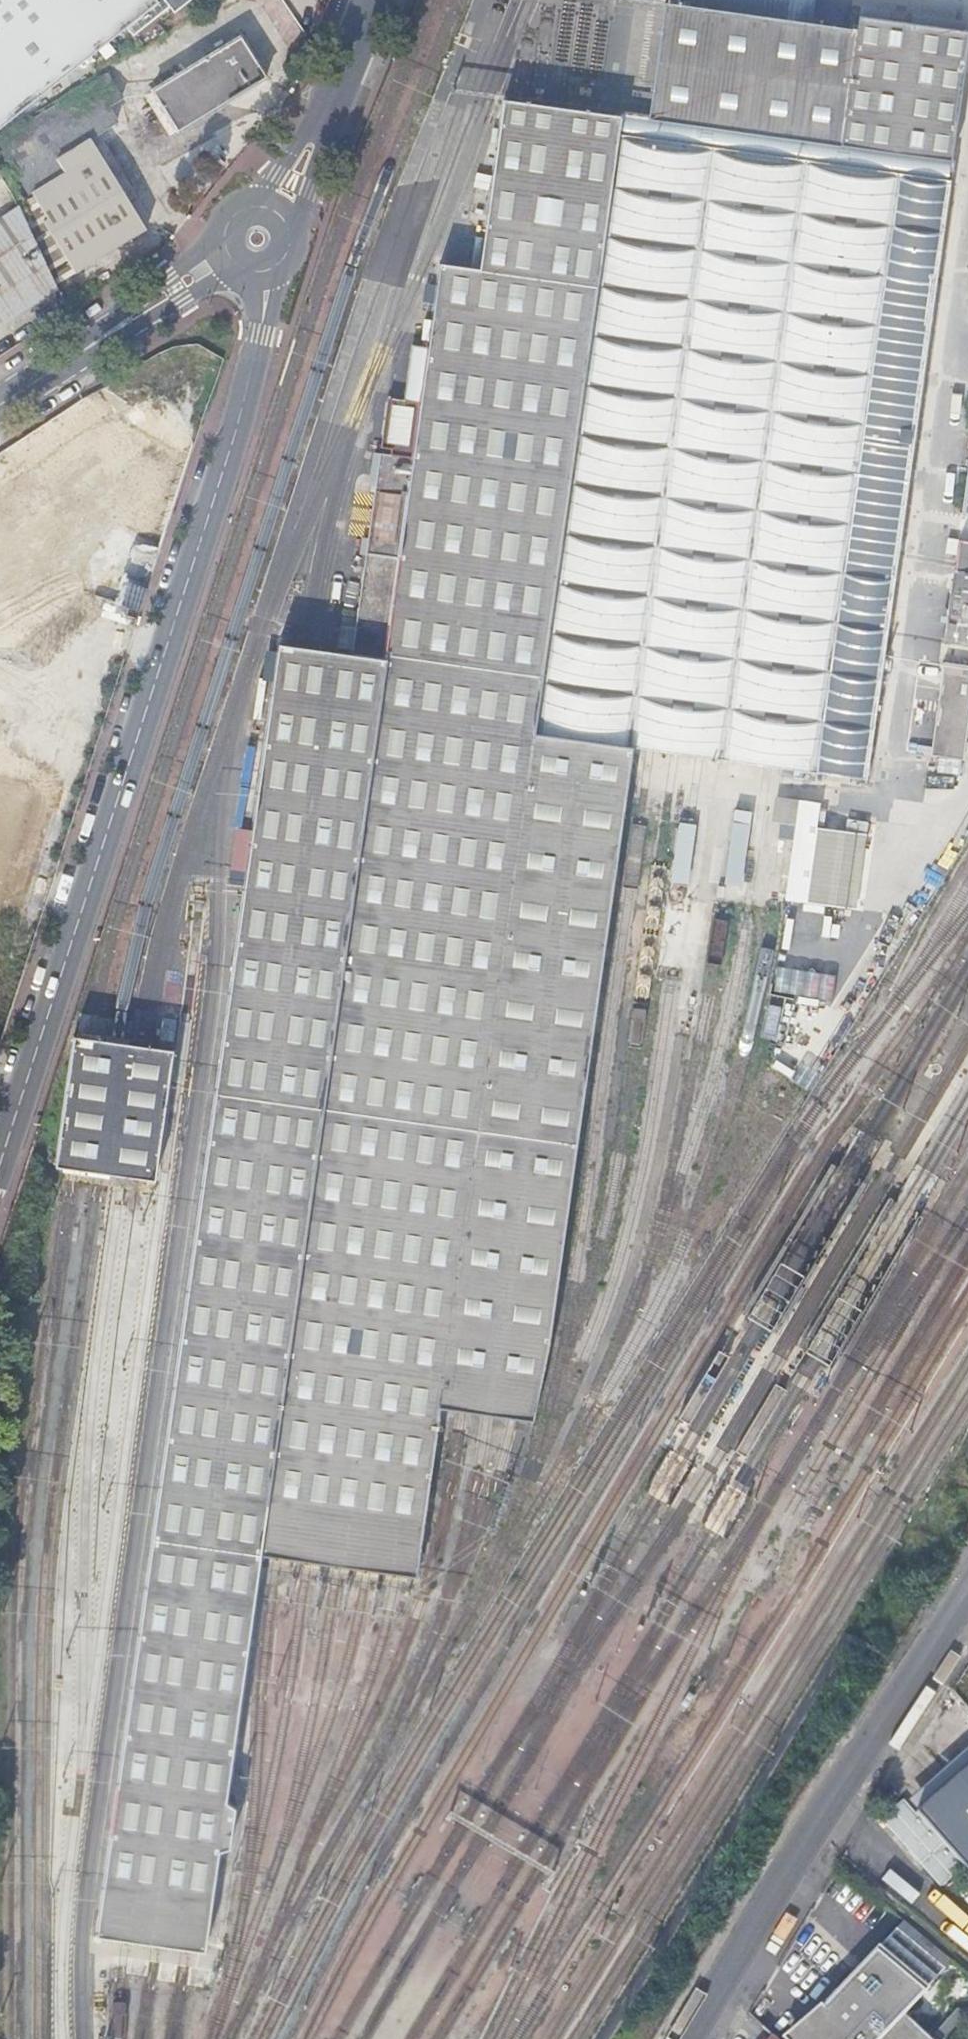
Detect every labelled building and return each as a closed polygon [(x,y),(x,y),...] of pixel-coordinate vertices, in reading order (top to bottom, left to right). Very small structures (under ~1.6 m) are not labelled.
[(128,29),(135,37),(172,7),(176,12),(191,0),(0,0),(0,130),(128,29)] [(91,1932),(124,1937),(156,1942),(185,1946),(200,1948),(213,1847),(226,1844),(230,1806),(221,1799),(257,1553),(279,1555),(308,1559),(339,1562),(366,1567),(395,1571),(413,1574),(438,1406),(464,1410),(491,1414),(514,1416),(530,1420),(636,747),(658,751),(677,754),(701,758),(746,763),(771,767),(795,769),(846,777),(865,779),(967,52),(967,29),(861,14),(858,28),(667,0),(666,0),(650,116),(505,96),(482,267),(440,261),(411,455),(381,452),(351,650),(308,642),(277,639),(91,1932)] [(238,94),(264,78),(241,36),(152,90),(176,131),(238,94)] [(104,72),(0,135),(0,142),(5,150),(112,83),(104,72)] [(122,100),(112,83),(5,150),(45,217),(40,220),(72,271),(144,228),(132,208),(90,139),(116,123),(108,109),(122,100)] [(58,288),(18,206),(0,218),(0,327),(58,288)] [(14,642),(18,651),(22,633),(102,595),(153,606),(189,436),(141,459),(129,435),(160,421),(87,405),(0,447),(0,498),(8,514),(53,493),(76,541),(3,575),(0,589),(0,649),(14,642)] [(938,753),(967,755),(967,539),(956,538),(938,753)] [(90,1038),(72,1036),(52,1166),(72,1169),(99,1172),(122,1176),(152,1180),(171,1048),(142,1045),(117,1041),(90,1038)] [(915,1810),(960,1864),(967,1872),(967,1765),(915,1810)] [(960,1864),(915,1810),(903,1797),(881,1816),(940,1882),(960,1864)] [(904,1921),(793,2038),(928,2038),(902,2015),(952,1962),(904,1921)] [(956,2010),(935,2034),(941,2038),(949,2038),(967,2019),(956,2010)]
